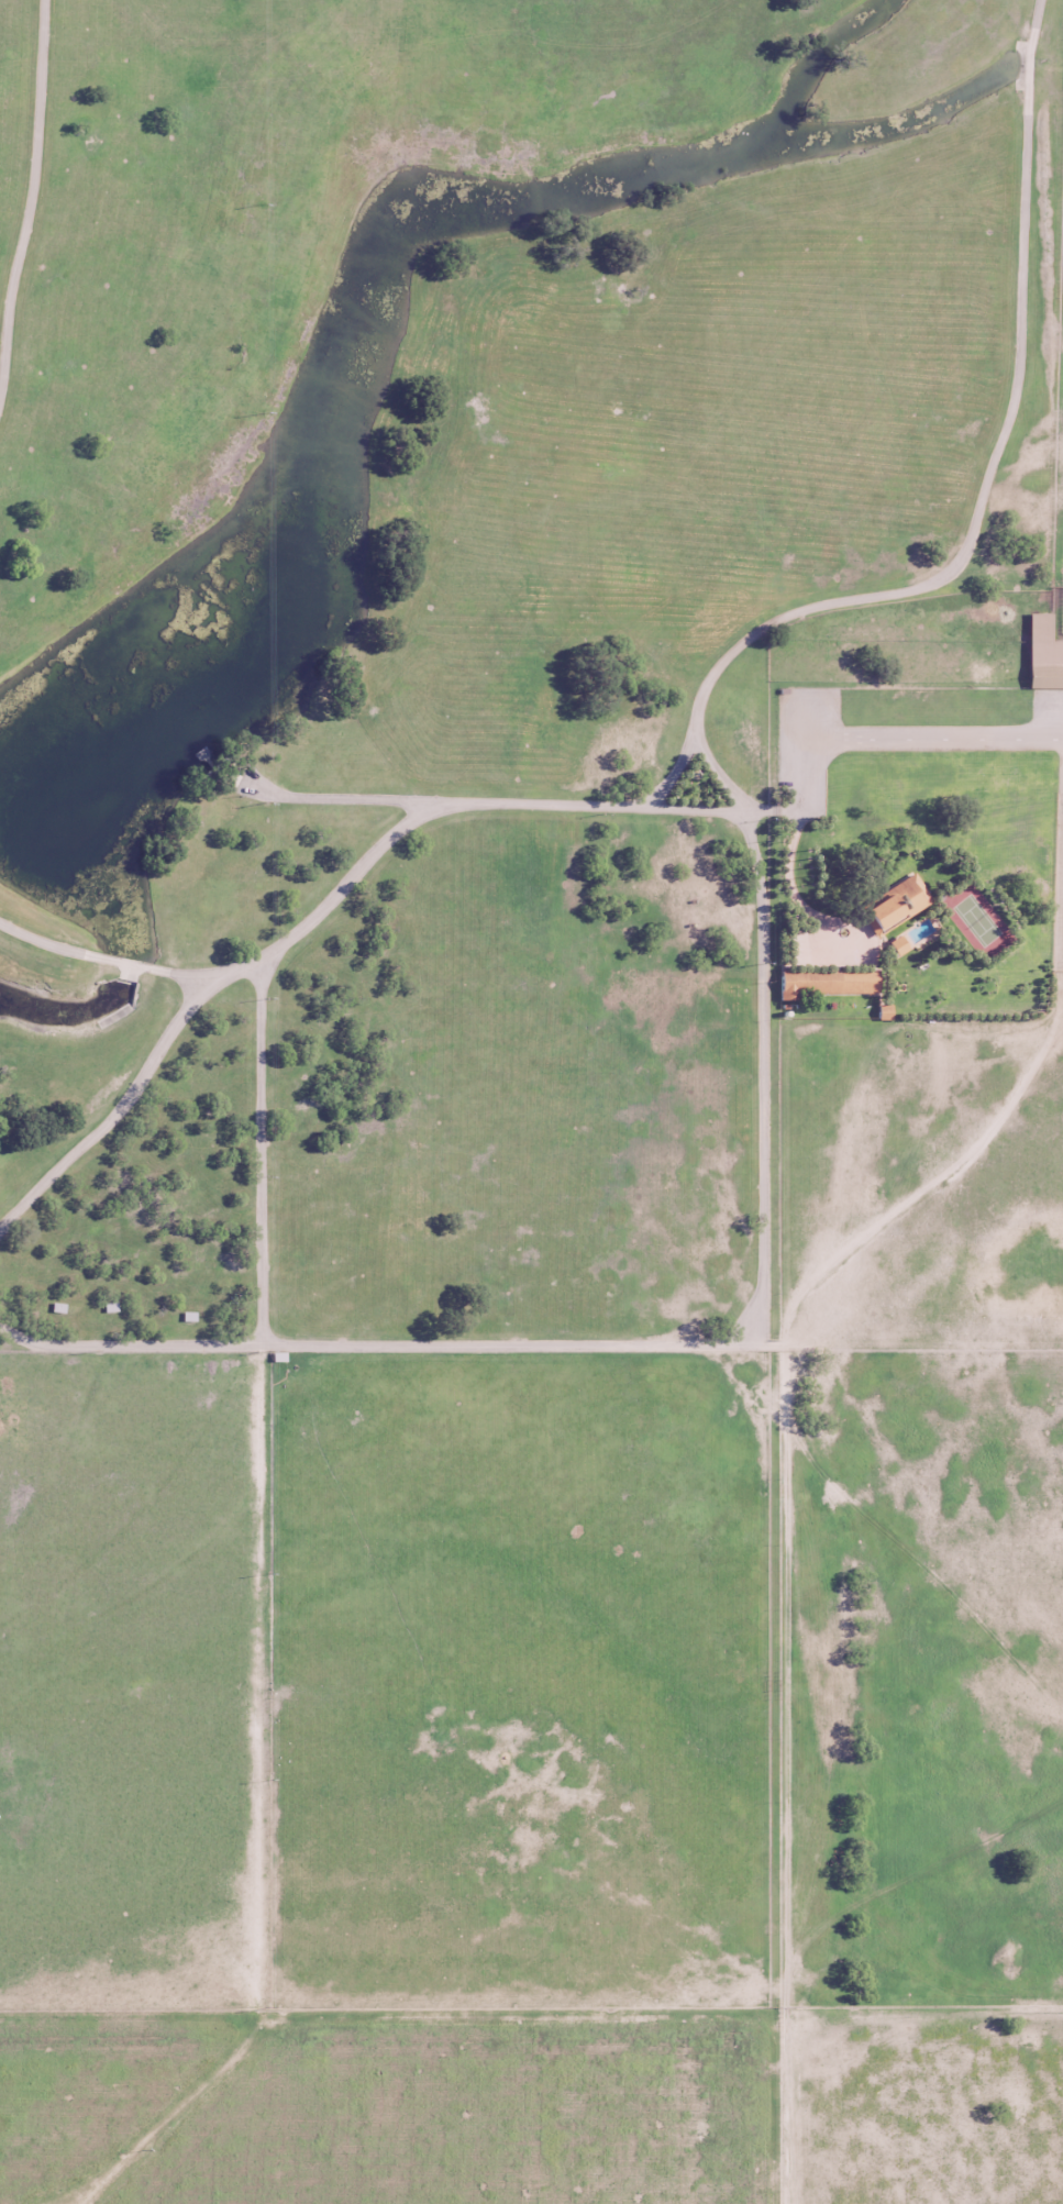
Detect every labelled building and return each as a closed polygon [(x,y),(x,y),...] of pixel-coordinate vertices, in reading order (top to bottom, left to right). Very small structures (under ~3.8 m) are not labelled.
[(1027,690),(1062,690),(1062,642),(1055,642),(1054,611),(1027,611),(1027,690)] [(912,872),(932,901),(876,938),(859,909),(885,891),(884,889),(912,872)] [(898,935),(908,950),(896,957),(887,942),(898,935)] [(778,968),(877,967),(877,994),(794,994),(794,998),(778,999),(778,968)] [(878,1005),(877,1018),(892,1018),(892,1005),(878,1005)]
